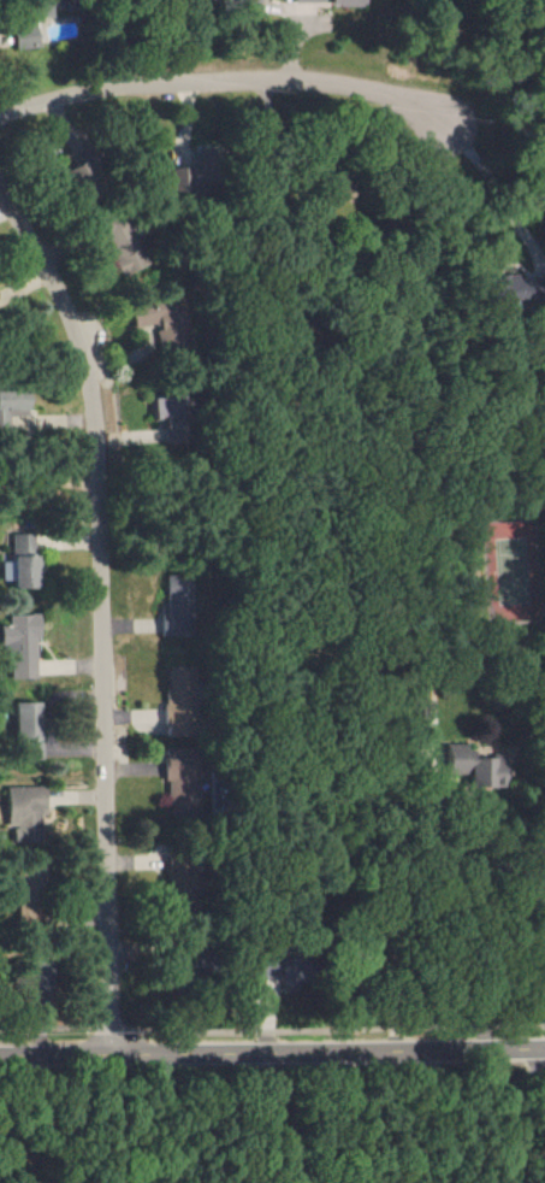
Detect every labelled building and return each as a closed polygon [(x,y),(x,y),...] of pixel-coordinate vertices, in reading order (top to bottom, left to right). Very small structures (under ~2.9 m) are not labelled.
[(39,46),(35,22),(11,27),(16,50),(39,46)] [(112,255),(116,275),(141,270),(137,250),(112,255)] [(522,290),(513,275),(496,284),(504,300),(522,290)] [(128,310),(132,328),(164,322),(161,303),(128,310)] [(0,436),(0,427),(8,427),(8,416),(30,416),(30,392),(0,392),(0,436)] [(38,555),(38,588),(12,588),(12,534),(34,534),(34,555),(38,555)] [(195,575),(196,632),(166,632),(166,610),(171,610),(170,575),(195,575)] [(40,613),(40,637),(35,637),(36,677),(10,678),(10,658),(1,658),(0,624),(10,623),(10,613),(40,613)] [(166,667),(165,736),(198,736),(199,667),(166,667)] [(42,703),(18,703),(19,751),(44,750),(42,703)] [(193,740),(160,743),(167,818),(200,815),(193,740)] [(468,787),(498,788),(499,759),(473,758),(473,747),(446,746),(446,751),(436,750),(436,773),(468,774),(468,787)] [(8,788),(9,827),(13,827),(13,844),(42,843),(41,811),(48,811),(48,786),(8,788)]
